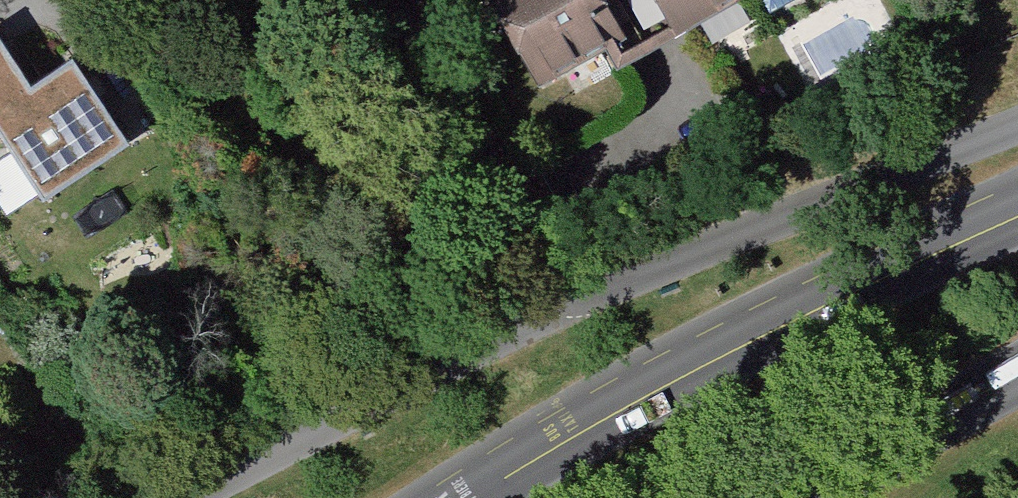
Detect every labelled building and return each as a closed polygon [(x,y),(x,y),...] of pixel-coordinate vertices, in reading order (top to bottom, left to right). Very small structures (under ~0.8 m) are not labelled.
[(614,0),(499,0),(548,86),(635,37),(614,0)] [(665,0),(614,0),(635,37),(674,15),(665,0)] [(674,15),(684,32),(741,0),(665,0),(674,15)] [(46,197),(125,146),(72,64),(31,90),(0,41),(0,126),(46,197)]
